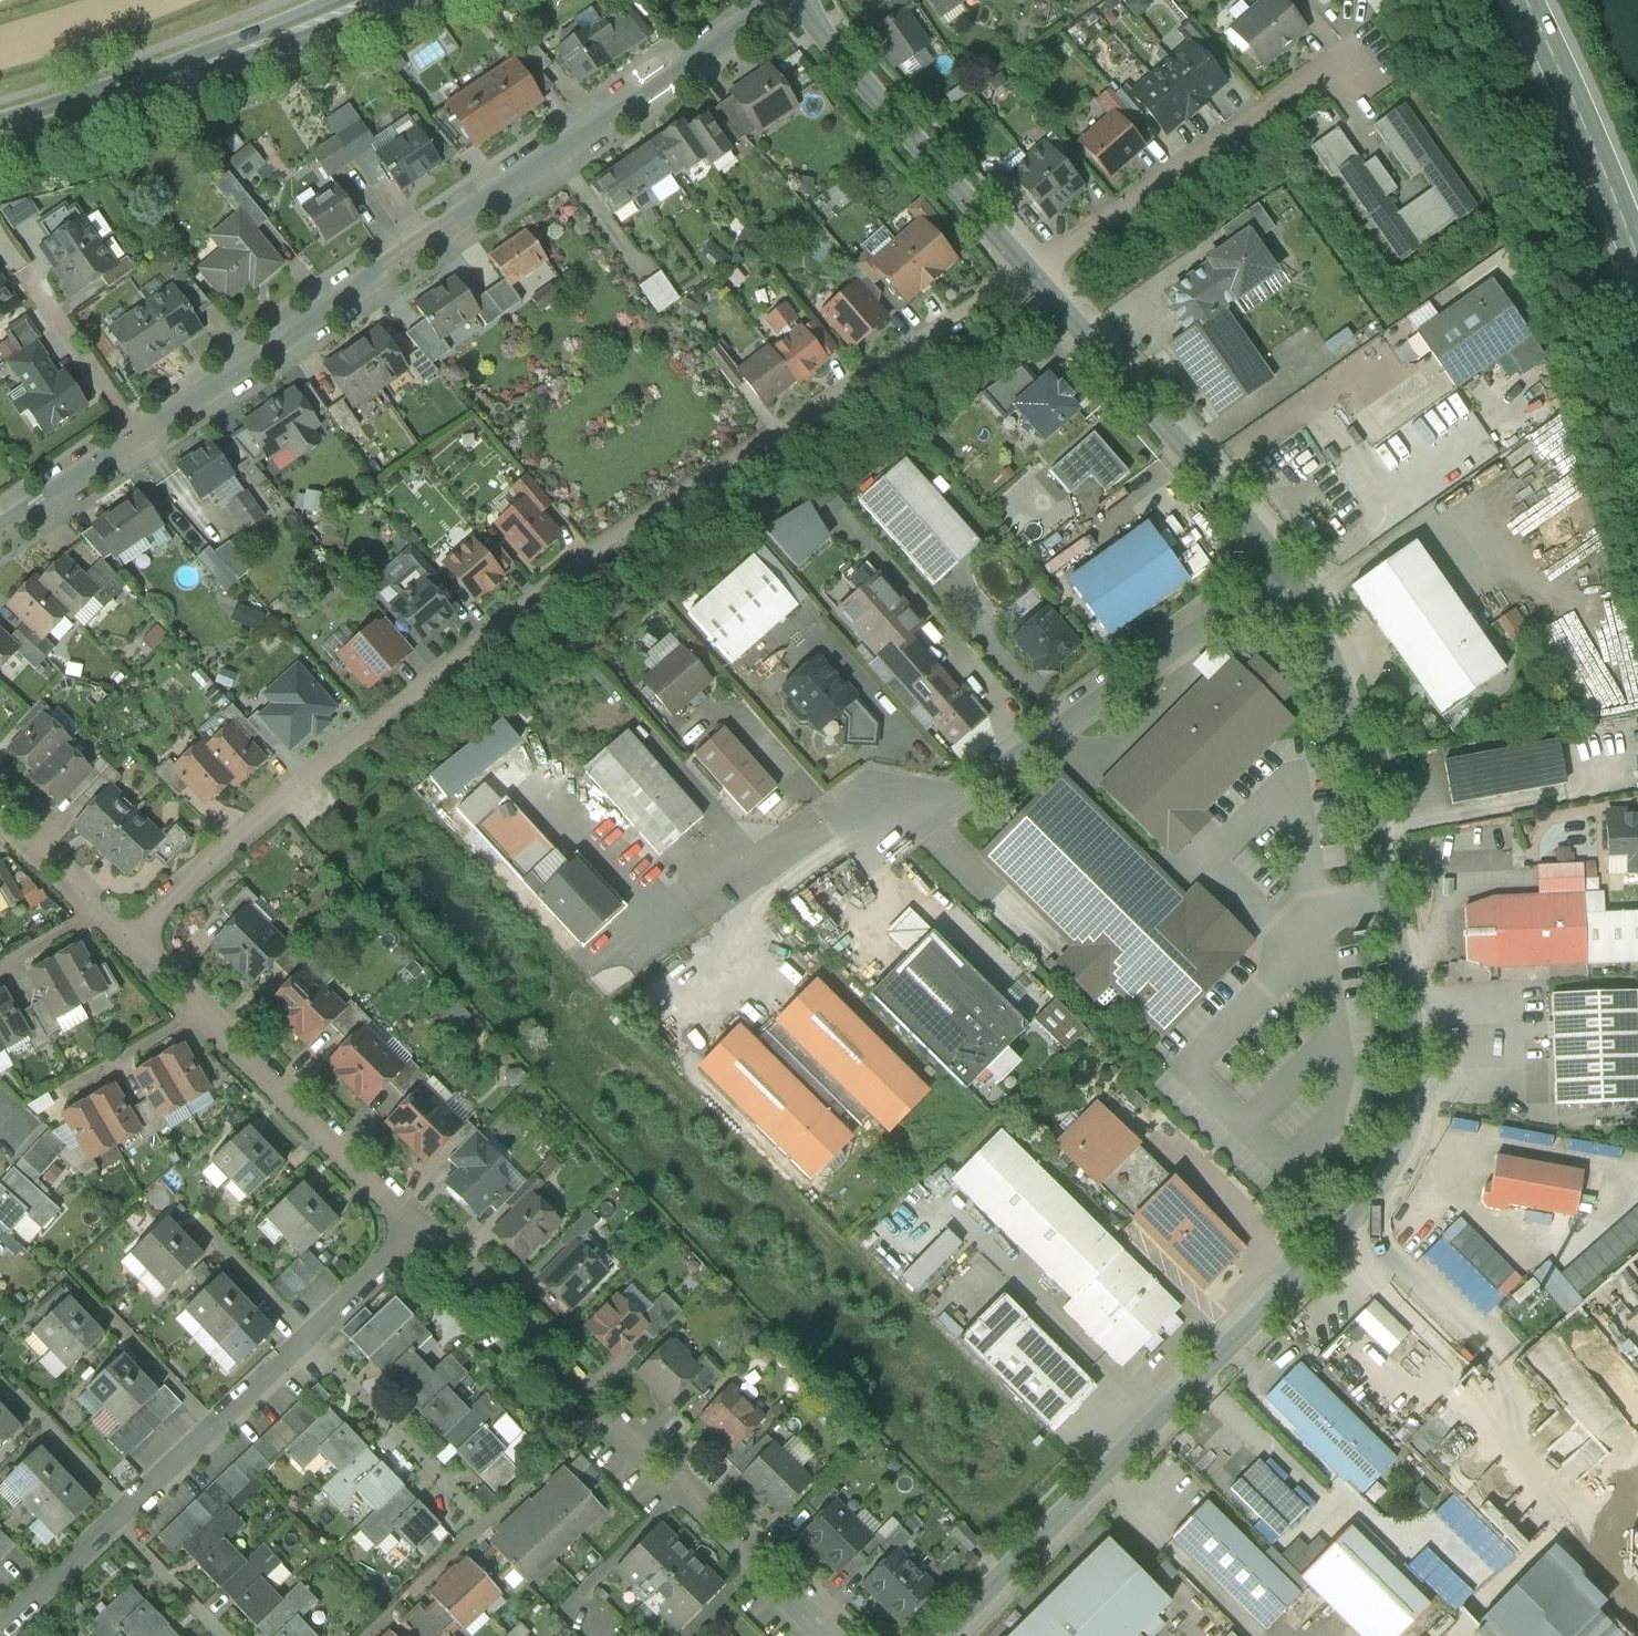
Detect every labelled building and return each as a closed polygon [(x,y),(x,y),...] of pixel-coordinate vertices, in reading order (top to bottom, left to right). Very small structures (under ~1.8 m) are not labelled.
[(886,3),(896,17),(903,12),(904,13),(916,5),(913,0),(884,0),(886,3)] [(939,14),(960,0),(929,0),(939,14)] [(1126,6),(1136,18),(1144,11),(1144,4),(1141,0),(1134,0),(1126,6)] [(1279,0),(1263,0),(1224,35),(1241,54),(1248,49),(1264,67),(1305,31),(1287,10),(1279,0)] [(1287,10),(1298,0),(1279,0),(1287,10)] [(903,12),(896,17),(886,3),(862,20),(895,67),(926,45),(904,13),(903,12)] [(619,10),(602,21),(613,37),(616,35),(629,50),(645,40),(619,10)] [(613,37),(602,21),(590,29),(601,45),(613,37)] [(1188,22),(1177,31),(1189,44),(1190,44),(1205,60),(1215,52),(1188,22)] [(589,29),(580,35),(575,27),(560,37),(566,44),(556,50),(578,84),(629,50),(616,35),(613,37),(601,45),(590,29),(589,29)] [(551,64),(532,42),(522,51),(533,64),(541,73),(551,64)] [(1132,93),(1132,94),(1146,111),(1166,134),(1185,117),(1186,119),(1207,101),(1205,100),(1224,83),(1205,60),(1190,44),(1189,44),(1132,93)] [(513,62),(451,104),(458,113),(475,139),(479,144),(540,103),(536,97),(520,73),(513,62)] [(541,73),(533,64),(520,73),(536,97),(552,87),(541,73)] [(770,68),(731,95),(732,97),(751,124),(756,131),(795,105),(770,68)] [(1132,93),(1125,85),(1115,95),(1135,119),(1146,111),(1132,94),(1132,93)] [(1115,95),(1109,89),(1096,101),(1110,118),(1114,115),(1125,128),(1135,119),(1115,95)] [(751,124),(732,97),(717,107),(717,108),(739,132),(751,124)] [(1402,105),(1372,127),(1385,146),(1391,141),(1397,150),(1391,154),(1410,180),(1420,173),(1432,189),(1454,221),(1456,223),(1476,209),(1402,105)] [(739,132),(717,108),(706,116),(729,148),(744,138),(739,132)] [(458,113),(435,129),(455,153),(475,139),(458,113)] [(1110,118),(1081,144),(1109,176),(1142,147),(1125,128),(1114,115),(1110,118)] [(409,116),(373,140),(376,144),(352,160),(372,189),(390,176),(400,190),(440,162),(409,116)] [(706,116),(687,129),(682,122),(661,137),(664,142),(665,142),(683,167),(687,172),(706,159),(711,166),(732,152),(729,148),(706,116)] [(361,122),(337,138),(352,160),(376,144),(373,140),(361,122)] [(1329,177),(1356,157),(1337,129),(1309,149),(1329,177)] [(1072,154),(1055,134),(1044,144),(1044,145),(1045,144),(1062,163),(1072,154)] [(683,167),(665,142),(664,142),(661,137),(650,144),(672,175),(683,167)] [(337,138),(312,155),(327,178),(352,160),(337,138)] [(1391,141),(1385,146),(1391,154),(1397,150),(1391,141)] [(246,142),(226,159),(244,179),(264,161),(246,142)] [(650,144),(590,186),(611,217),(613,215),(633,201),(650,190),(670,176),(672,175),(650,144)] [(1044,145),(1027,160),(1065,204),(1080,191),(1081,184),(1062,163),(1045,144),(1044,145)] [(1419,246),(1396,214),(1385,198),(1396,190),(1377,164),(1371,169),(1367,163),(1363,166),(1356,157),(1329,177),(1331,179),(1338,174),(1401,262),(1421,248),(1419,246)] [(1371,169),(1377,164),(1373,158),(1367,163),(1371,169)] [(1065,204),(1027,160),(1010,175),(1009,176),(1025,195),(1047,220),(1065,204)] [(248,197),(228,173),(213,186),(233,210),(248,197)] [(1010,175),(990,174),(986,177),(1012,207),(1025,195),(1009,176),(1010,175)] [(337,187),(302,211),(324,242),(358,218),(337,187)] [(1396,214),(1419,246),(1454,221),(1432,189),(1427,192),(1401,211),(1396,214)] [(650,190),(633,201),(643,215),(660,204),(650,190)] [(1,209),(10,227),(37,214),(29,196),(1,209)] [(267,221),(248,197),(233,210),(237,215),(239,213),(254,232),(267,221)] [(938,221),(920,201),(909,211),(919,222),(920,222),(928,230),(938,221)] [(1257,204),(1245,213),(1253,229),(1247,233),(1254,242),(1274,228),(1257,204)] [(64,207),(38,225),(50,242),(83,219),(75,208),(67,213),(64,207)] [(232,242),(199,270),(225,302),(259,274),(264,280),(282,265),(254,232),(239,213),(237,215),(221,228),(232,242)] [(1245,213),(1221,230),(1231,244),(1247,233),(1253,229),(1245,213)] [(50,242),(41,248),(50,262),(54,260),(60,269),(99,243),(83,219),(50,242)] [(928,230),(920,222),(919,222),(896,243),(931,283),(942,274),(940,272),(954,260),(928,230)] [(526,231),(489,257),(505,280),(510,288),(511,287),(548,261),(526,231)] [(1231,244),(1208,261),(1235,300),(1235,301),(1259,284),(1257,281),(1273,269),(1254,242),(1247,233),(1231,244)] [(99,243),(60,269),(67,279),(66,285),(73,295),(100,277),(115,267),(114,266),(99,243)] [(931,283),(896,243),(873,263),(872,264),(882,276),(905,302),(919,290),(921,292),(931,283)] [(873,263),(866,255),(855,264),(866,277),(872,284),(882,276),(872,264),(873,263)] [(115,267),(100,277),(108,289),(135,270),(126,257),(114,266),(115,267)] [(1209,264),(1173,290),(1176,293),(1174,309),(1170,311),(1186,333),(1187,334),(1221,310),(1235,300),(1208,261),(1207,261),(1209,264)] [(657,313),(679,298),(659,269),(637,285),(657,313)] [(872,284),(866,277),(856,286),(876,309),(880,293),(872,284)] [(456,280),(416,307),(426,320),(439,339),(441,338),(477,312),(479,311),(473,302),(456,280)] [(505,280),(485,293),(503,315),(522,302),(511,287),(510,288),(505,280)] [(1491,280),(1416,333),(1455,389),(1530,336),(1491,280)] [(211,305),(193,285),(182,292),(197,314),(211,305)] [(551,285),(532,299),(541,312),(560,298),(551,285)] [(855,286),(824,313),(853,347),(884,319),(876,309),(856,286),(855,286)] [(19,307),(12,297),(6,295),(0,287),(0,320),(19,307)] [(200,330),(172,289),(148,305),(174,343),(184,336),(190,337),(200,330)] [(503,315),(485,293),(473,302),(479,311),(477,312),(487,326),(503,315)] [(174,343),(148,305),(110,330),(139,372),(149,365),(150,359),(174,343)] [(801,329),(799,331),(792,321),(794,319),(784,307),(768,319),(777,332),(779,331),(787,340),(773,351),(795,380),(797,383),(802,378),(804,380),(812,373),(811,372),(825,360),(825,359),(802,330),(801,329)] [(1221,310),(1187,334),(1186,333),(1169,345),(1220,417),(1271,381),(1221,310)] [(439,339),(426,320),(405,335),(419,350),(432,365),(450,351),(441,338),(439,339)] [(835,351),(812,322),(802,330),(825,359),(835,351)] [(33,327),(11,342),(18,353),(35,341),(40,338),(33,327)] [(380,330),(352,349),(379,388),(406,370),(380,330)] [(18,353),(6,361),(17,377),(19,376),(43,359),(46,357),(35,341),(18,353)] [(352,349),(325,367),(352,407),(379,388),(352,349)] [(739,373),(720,349),(710,357),(734,389),(744,380),(739,373)] [(739,373),(744,380),(763,405),(795,380),(773,351),(770,349),(739,373)] [(419,350),(405,359),(422,383),(438,372),(432,365),(419,350)] [(43,359),(19,376),(26,385),(29,382),(42,401),(24,414),(34,429),(37,426),(43,435),(86,406),(64,373),(56,379),(43,359)] [(1021,368),(983,392),(1004,417),(1015,408),(1014,407),(1037,386),(1021,368)] [(1037,386),(1014,407),(1015,408),(1022,417),(1021,420),(1020,423),(1021,427),(1024,430),(1027,431),(1031,431),(1034,430),(1043,440),(1076,411),(1069,402),(1074,397),(1060,381),(1054,386),(1047,377),(1037,386)] [(328,410),(311,384),(296,394),(314,420),(328,410)] [(282,405),(275,410),(274,409),(267,408),(243,424),(246,428),(265,457),(265,458),(270,458),(290,445),(295,446),(299,452),(305,453),(315,446),(316,440),(311,432),(319,427),(314,420),(296,394),(294,390),(280,399),(280,401),(282,405)] [(359,426),(342,401),(328,410),(345,436),(359,426)] [(246,428),(230,439),(253,465),(265,457),(246,428)] [(1093,433),(1049,472),(1070,495),(1090,477),(1105,493),(1128,473),(1093,433)] [(212,445),(177,469),(198,499),(233,475),(212,445)] [(980,544),(906,460),(858,502),(933,586),(980,544)] [(527,475),(511,489),(523,503),(527,499),(541,515),(552,505),(527,475)] [(245,493),(227,506),(245,532),(264,519),(245,493)] [(324,494),(307,493),(305,512),(322,514),(324,494)] [(140,494),(103,520),(122,548),(132,561),(148,550),(142,541),(163,527),(140,494)] [(523,503),(497,525),(529,562),(559,536),(541,515),(527,499),(523,503)] [(805,500),(764,527),(790,566),(831,540),(805,500)] [(122,548),(103,520),(81,536),(104,561),(122,548)] [(1147,525),(1068,582),(1107,637),(1187,580),(1147,525)] [(513,564),(492,540),(480,551),(500,575),(513,564)] [(472,541),(444,565),(475,600),(486,590),(489,592),(498,584),(496,582),(502,576),(480,551),(472,541)] [(251,571),(230,542),(214,553),(239,581),(251,571)] [(1195,546),(1181,555),(1190,569),(1204,560),(1195,546)] [(214,553),(209,547),(196,559),(226,593),(239,581),(214,553)] [(437,577),(411,547),(400,556),(411,570),(412,569),(427,586),(437,577)] [(797,607),(753,557),(687,615),(731,665),(797,607)] [(84,579),(62,559),(38,584),(68,613),(73,618),(97,592),(98,592),(84,579)] [(125,587),(102,560),(84,579),(98,592),(97,592),(109,604),(125,587)] [(1426,561),(1390,586),(1377,569),(1350,588),(1401,659),(1464,615),(1426,561)] [(427,586),(412,569),(411,570),(391,587),(400,597),(391,605),(394,608),(393,611),(402,621),(405,621),(424,644),(454,618),(427,586)] [(923,626),(878,575),(837,611),(881,662),(909,637),(909,638),(923,626)] [(333,588),(342,597),(355,585),(346,576),(333,588)] [(38,584),(33,580),(9,605),(26,622),(44,639),(44,638),(55,649),(56,650),(70,636),(58,624),(68,613),(38,584)] [(256,630),(262,614),(237,605),(232,621),(256,630)] [(1077,645),(1046,610),(1037,618),(1031,618),(1017,630),(1017,636),(1013,639),(1017,643),(1016,646),(1024,654),(1027,654),(1034,662),(1033,671),(1057,672),(1057,664),(1077,645)] [(1401,659),(1400,660),(1440,716),(1504,671),(1464,615),(1401,659)] [(413,651),(387,621),(377,630),(374,627),(373,628),(402,661),(413,651)] [(44,639),(26,622),(17,631),(45,659),(55,649),(44,638),(44,639)] [(402,661),(373,628),(343,653),(349,660),(345,663),(357,676),(362,672),(372,684),(388,671),(386,669),(398,659),(401,662),(402,661)] [(45,659),(17,631),(7,641),(17,650),(16,652),(35,670),(45,659)] [(0,634),(0,669),(16,652),(17,650),(7,641),(0,634)] [(909,638),(909,637),(881,662),(895,677),(885,686),(909,713),(919,704),(954,745),(970,731),(971,732),(988,717),(971,697),(966,702),(909,638)] [(1206,681),(1102,787),(1172,855),(1208,818),(1202,812),(1290,722),(1275,707),(1288,694),(1255,662),(1243,674),(1213,645),(1191,667),(1206,681)] [(683,651),(661,670),(660,668),(643,683),(671,715),(710,682),(683,651)] [(818,738),(858,701),(814,654),(774,691),(786,703),(785,716),(796,727),(808,727),(818,738)] [(334,709),(297,667),(276,685),(285,695),(261,717),(260,718),(268,727),(288,750),(334,709)] [(39,702),(17,725),(27,734),(44,716),(45,717),(49,712),(39,702)] [(246,722),(232,705),(221,715),(231,726),(248,744),(258,735),(246,722)] [(257,712),(246,722),(258,735),(268,727),(260,718),(261,717),(257,712)] [(45,717),(44,716),(27,734),(10,751),(36,776),(65,745),(69,741),(45,717)] [(502,721),(429,778),(445,799),(519,742),(502,721)] [(231,726),(205,749),(201,744),(237,785),(264,762),(248,744),(231,726)] [(776,789),(723,729),(693,756),(747,815),(776,789)] [(629,735),(585,773),(627,821),(671,782),(629,735)] [(1555,742),(1444,762),(1452,806),(1563,785),(1555,742)] [(237,785),(201,744),(175,767),(174,768),(191,786),(207,804),(232,781),(236,786),(237,785)] [(90,769),(65,745),(36,776),(31,781),(57,805),(73,788),(90,770),(90,769)] [(100,758),(90,769),(90,770),(73,788),(83,797),(110,768),(100,758)] [(175,767),(169,761),(155,774),(179,797),(191,786),(174,768),(175,767)] [(110,768),(83,797),(92,806),(108,790),(109,791),(121,778),(110,768)] [(1182,898),(1060,777),(981,856),(1073,948),(1058,964),(1093,999),(1109,984),(1161,1036),(1254,943),(1195,885),(1182,898)] [(671,782),(627,821),(659,856),(702,818),(671,782)] [(109,791),(108,790),(92,806),(76,824),(102,848),(133,815),(109,791)] [(569,868),(505,798),(472,828),(537,898),(569,868)] [(1605,816),(1607,859),(1624,858),(1625,875),(1637,874),(1637,811),(1634,815),(1605,816)] [(133,815),(102,848),(130,875),(151,852),(161,841),(133,815)] [(176,826),(161,841),(151,852),(166,866),(190,840),(176,826)] [(619,908),(576,861),(569,868),(537,898),(579,945),(619,908)] [(0,863),(0,894),(8,907),(21,899),(0,863)] [(1582,865),(1536,867),(1537,896),(1583,895),(1582,865)] [(245,889),(222,912),(233,923),(248,908),(248,909),(257,900),(245,889)] [(1583,895),(1586,964),(1637,962),(1637,913),(1603,914),(1602,894),(1583,895)] [(1537,896),(1492,898),(1464,908),(1466,961),(1495,969),(1586,965),(1586,964),(1583,895),(1537,896)] [(248,909),(248,908),(233,923),(212,944),(222,954),(220,955),(231,966),(267,928),(248,909)] [(267,928),(231,966),(241,976),(243,974),(252,984),(273,963),(288,948),(287,948),(267,928)] [(932,933),(869,996),(945,1071),(986,1030),(968,1012),(990,990),(932,933)] [(288,948),(273,963),(283,972),(304,951),(294,940),(287,948),(288,948)] [(93,971),(78,946),(53,960),(80,1006),(104,992),(105,992),(93,971)] [(304,951),(283,972),(292,982),(303,970),(304,971),(314,961),(304,951)] [(80,1006),(53,960),(29,975),(44,1001),(56,1021),(56,1020),(80,1006)] [(120,991),(105,965),(93,971),(105,992),(104,992),(108,999),(120,991)] [(292,982),(268,1006),(278,1015),(276,1017),(287,1027),(323,990),(304,971),(303,970),(292,982)] [(911,1076),(816,982),(765,1034),(845,1112),(861,1128),(911,1076)] [(323,990),(287,1027),(297,1038),(299,1036),(309,1046),(329,1025),(344,1010),(343,1009),(323,990)] [(1028,1027),(990,990),(968,1012),(986,1030),(945,1071),(965,1091),(1028,1027)] [(2,991),(0,992),(0,1044),(4,1051),(28,1037),(29,1036),(17,1016),(2,991)] [(1551,995),(1552,1024),(1552,1031),(1553,1040),(1555,1105),(1637,1102),(1637,992),(1551,995)] [(1055,999),(1034,1017),(1061,1047),(1081,1029),(1055,999)] [(56,1021),(44,1001),(30,1008),(47,1037),(61,1029),(56,1020),(56,1021)] [(350,1002),(343,1009),(344,1010),(329,1025),(339,1034),(360,1012),(350,1002)] [(47,1037),(30,1008),(17,1016),(29,1036),(28,1037),(36,1051),(51,1043),(47,1037)] [(360,1012),(339,1034),(348,1043),(363,1029),(371,1022),(360,1012)] [(765,1034),(765,1033),(755,1043),(740,1028),(698,1069),(810,1180),(824,1166),(832,1174),(845,1161),(837,1153),(852,1138),(835,1122),(845,1112),(765,1034)] [(348,1043),(328,1064),(337,1074),(336,1075),(346,1086),(383,1049),(363,1029),(348,1043)] [(181,1047),(158,1060),(185,1106),(208,1093),(181,1047)] [(383,1049),(346,1086),(357,1096),(358,1095),(368,1104),(389,1083),(403,1069),(402,1068),(383,1049)] [(185,1106),(158,1060),(135,1073),(150,1099),(162,1119),(163,1119),(185,1106)] [(410,1061),(402,1068),(403,1069),(389,1083),(398,1093),(420,1071),(410,1061)] [(420,1071),(398,1093),(407,1102),(422,1087),(423,1088),(430,1081),(420,1071)] [(127,1112),(112,1087),(88,1101),(115,1146),(138,1133),(139,1133),(127,1112)] [(407,1102),(387,1123),(396,1132),(395,1134),(405,1144),(442,1107),(423,1088),(422,1087),(407,1102)] [(162,1119),(150,1099),(139,1106),(155,1134),(168,1127),(163,1119),(162,1119)] [(115,1146),(88,1101),(65,1115),(81,1142),(92,1161),(92,1160),(115,1146)] [(155,1134),(139,1106),(127,1112),(139,1133),(138,1133),(143,1142),(155,1134)] [(442,1107),(405,1144),(416,1155),(417,1153),(427,1163),(447,1142),(462,1127),(461,1126),(442,1107)] [(1239,1249),(1097,1108),(1059,1146),(1201,1287),(1239,1249)] [(462,1127),(447,1142),(457,1151),(476,1132),(466,1122),(461,1126),(462,1127)] [(248,1127),(211,1162),(229,1181),(266,1146),(248,1127)] [(48,1130),(22,1159),(41,1176),(67,1147),(48,1130)] [(457,1151),(448,1161),(460,1173),(486,1147),(487,1148),(490,1145),(476,1132),(457,1151)] [(1073,1302),(1122,1252),(999,1133),(951,1182),(1071,1300),(1073,1302)] [(92,1161),(81,1142),(70,1149),(61,1159),(84,1179),(99,1171),(92,1160),(92,1161)] [(266,1146),(229,1181),(247,1200),(284,1165),(266,1146)] [(460,1173),(447,1186),(476,1215),(487,1204),(506,1185),(492,1171),(501,1162),(487,1148),(486,1147),(460,1173)] [(1583,1173),(1496,1157),(1491,1183),(1483,1188),(1481,1201),(1486,1209),(1501,1212),(1509,1206),(1574,1218),(1583,1173)] [(41,1176),(22,1159),(13,1169),(31,1187),(41,1176)] [(0,1183),(0,1227),(6,1233),(8,1235),(26,1216),(41,1230),(58,1212),(31,1187),(13,1169),(0,1183)] [(515,1194),(505,1204),(515,1213),(531,1197),(532,1198),(544,1185),(534,1175),(515,1194)] [(302,1184),(265,1219),(283,1238),(320,1203),(302,1184)] [(506,1185),(487,1204),(496,1213),(505,1204),(515,1194),(506,1185)] [(532,1198),(531,1197),(515,1213),(495,1233),(522,1259),(538,1243),(541,1243),(548,1236),(548,1233),(557,1223),(532,1198)] [(320,1203),(283,1238),(301,1256),(307,1250),(338,1221),(320,1203)] [(588,1212),(558,1241),(569,1252),(576,1245),(576,1246),(576,1245),(587,1234),(599,1222),(588,1212)] [(167,1219),(130,1254),(148,1273),(185,1238),(167,1219)] [(898,1276),(914,1291),(960,1243),(944,1228),(898,1276)] [(576,1245),(576,1246),(576,1245),(569,1252),(542,1280),(570,1307),(575,1302),(579,1302),(590,1291),(590,1287),(604,1273),(590,1260),(598,1251),(599,1246),(587,1234),(576,1245)] [(185,1238),(148,1273),(166,1291),(203,1256),(185,1238)] [(301,1256),(279,1277),(296,1296),(325,1269),(307,1250),(301,1256)] [(1122,1252),(1073,1302),(1071,1300),(1062,1310),(1121,1368),(1179,1309),(1122,1252)] [(221,1275),(184,1310),(202,1329),(239,1294),(221,1275)] [(296,1296),(279,1277),(269,1286),(287,1305),(296,1296)] [(87,1317),(69,1298),(70,1296),(70,1292),(69,1290),(64,1290),(62,1291),(60,1289),(39,1309),(38,1314),(45,1322),(32,1334),(49,1352),(87,1317)] [(239,1294),(202,1329),(219,1347),(256,1312),(239,1294)] [(664,1295),(640,1319),(645,1325),(641,1329),(653,1341),(681,1312),(664,1295)] [(957,1341),(1047,1430),(1092,1385),(1002,1296),(957,1341)] [(374,1318),(350,1341),(368,1360),(413,1318),(395,1298),(374,1318)] [(618,1298),(587,1330),(614,1356),(622,1348),(623,1350),(633,1340),(631,1339),(641,1329),(645,1325),(640,1319),(618,1298)] [(1387,1354),(1408,1333),(1372,1299),(1352,1320),(1387,1354)] [(365,1309),(341,1332),(350,1341),(374,1318),(365,1309)] [(256,1312),(219,1347),(237,1366),(274,1331),(256,1312)] [(1534,1313),(1522,1324),(1525,1327),(1537,1316),(1534,1313)] [(87,1317),(49,1352),(67,1370),(104,1335),(87,1317)] [(413,1318),(368,1360),(406,1400),(409,1397),(408,1397),(432,1374),(432,1373),(413,1354),(431,1337),(413,1318)] [(687,1354),(676,1344),(670,1343),(639,1375),(667,1403),(686,1383),(698,1371),(694,1367),(688,1361),(687,1354)] [(123,1355),(86,1390),(103,1409),(140,1374),(123,1355)] [(450,1356),(432,1373),(432,1374),(408,1397),(409,1397),(406,1400),(443,1439),(446,1436),(445,1435),(469,1412),(469,1411),(450,1392),(468,1375),(450,1356)] [(705,1356),(694,1367),(698,1371),(686,1383),(697,1396),(722,1374),(705,1356)] [(1348,1413),(1299,1364),(1298,1365),(1293,1367),(1291,1372),(1286,1377),(1281,1378),(1280,1383),(1265,1399),(1314,1447),(1315,1446),(1348,1413)] [(140,1374),(103,1409),(121,1427),(158,1392),(140,1374)] [(329,1398),(317,1385),(309,1393),(321,1406),(329,1398)] [(1097,1390),(1092,1385),(1047,1430),(1052,1435),(1097,1390)] [(121,1427),(107,1441),(125,1459),(182,1405),(164,1386),(158,1392),(121,1427)] [(765,1418),(732,1386),(699,1419),(731,1451),(732,1451),(742,1441),(765,1418)] [(506,1451),(487,1430),(491,1427),(505,1414),(487,1394),(469,1411),(469,1412),(445,1435),(446,1436),(443,1439),(496,1495),(515,1477),(516,1470),(502,1456),(506,1451)] [(300,1402),(157,1538),(175,1556),(227,1507),(284,1453),(317,1421),(300,1402)] [(1576,1480),(1605,1452),(1560,1405),(1531,1433),(1576,1480)] [(317,1421),(284,1453),(302,1471),(320,1454),(339,1474),(340,1474),(364,1451),(364,1452),(367,1449),(330,1409),(317,1421)] [(0,1413),(0,1449),(21,1428),(4,1410),(0,1413)] [(1396,1460),(1348,1413),(1315,1446),(1327,1459),(1327,1467),(1338,1478),(1344,1478),(1361,1494),(1396,1460)] [(523,1433),(505,1414),(491,1427),(509,1446),(523,1433)] [(742,1441),(732,1451),(731,1451),(723,1458),(733,1468),(751,1450),(742,1441)] [(751,1450),(733,1468),(743,1477),(766,1453),(757,1444),(751,1450)] [(812,1481),(775,1444),(766,1453),(743,1477),(742,1478),(779,1514),(812,1481)] [(40,1448),(3,1483),(21,1502),(58,1466),(40,1448)] [(364,1451),(340,1474),(339,1474),(321,1491),(339,1510),(357,1493),(376,1512),(377,1512),(401,1489),(401,1490),(404,1488),(367,1449),(364,1452),(364,1451)] [(1238,1482),(1230,1490),(1278,1538),(1287,1530),(1286,1529),(1305,1510),(1257,1464),(1239,1482),(1238,1482)] [(58,1466),(21,1502),(38,1520),(75,1484),(58,1466)] [(603,1510),(565,1470),(551,1482),(554,1485),(541,1496),(577,1534),(603,1510)] [(1422,1508),(1434,1500),(1422,1482),(1410,1489),(1422,1508)] [(75,1484),(38,1520),(56,1538),(93,1503),(75,1484)] [(828,1484),(806,1506),(815,1515),(837,1493),(828,1484)] [(401,1489),(377,1512),(376,1512),(357,1529),(376,1548),(394,1531),(414,1552),(441,1526),(404,1488),(401,1490),(401,1489)] [(541,1496),(529,1508),(526,1506),(514,1518),(552,1558),(577,1534),(541,1496)] [(834,1503),(801,1536),(820,1554),(853,1521),(834,1503)] [(1261,1558),(1206,1503),(1171,1538),(1266,1632),(1300,1596),(1298,1594),(1261,1558)] [(227,1507),(182,1550),(219,1590),(222,1587),(222,1586),(246,1563),(245,1563),(227,1543),(245,1526),(227,1507)] [(552,1558),(514,1518),(501,1530),(503,1533),(491,1544),(522,1577),(521,1578),(526,1583),(552,1558)] [(853,1521),(820,1554),(838,1572),(857,1554),(871,1539),(853,1521)] [(979,1543),(960,1524),(950,1534),(970,1553),(979,1543)] [(659,1526),(616,1570),(647,1601),(691,1557),(659,1526)] [(1351,1526),(1300,1577),(1361,1635),(1397,1635),(1430,1603),(1351,1526)] [(886,1543),(877,1552),(887,1561),(896,1552),(897,1553),(911,1539),(901,1528),(886,1543)] [(0,1532),(0,1550),(6,1556),(15,1546),(0,1532)] [(1461,1532),(1443,1550),(1468,1574),(1486,1555),(1461,1532)] [(876,1534),(871,1539),(857,1554),(866,1563),(877,1552),(886,1543),(876,1534)] [(1011,1635),(1137,1635),(1170,1603),(1107,1540),(1011,1635)] [(493,1548),(475,1566),(469,1560),(450,1579),(480,1611),(500,1593),(494,1587),(513,1569),(521,1578),(522,1577),(491,1544),(490,1545),(493,1548)] [(1555,1545),(1485,1617),(1504,1635),(1576,1635),(1612,1600),(1555,1545)] [(263,1546),(245,1563),(246,1563),(222,1586),(222,1587),(219,1590),(256,1628),(259,1625),(259,1624),(283,1601),(282,1601),(263,1582),(281,1565),(263,1546)] [(1307,1585),(1270,1548),(1261,1558),(1298,1594),(1307,1585)] [(887,1561),(884,1565),(880,1564),(873,1570),(874,1574),(863,1585),(882,1603),(915,1570),(897,1553),(896,1552),(887,1561)] [(691,1557),(647,1601),(679,1632),(722,1588),(691,1557)] [(915,1570),(882,1603),(901,1622),(911,1611),(915,1612),(922,1606),(921,1602),(933,1589),(915,1570)] [(450,1579),(431,1597),(436,1603),(427,1612),(446,1633),(456,1624),(461,1629),(480,1611),(450,1579)] [(282,1601),(283,1601),(259,1624),(259,1625),(256,1628),(264,1635),(315,1635),(300,1620),(318,1603),(300,1584),(282,1601)] [(131,1586),(86,1629),(92,1635),(116,1635),(122,1631),(127,1635),(156,1635),(165,1628),(166,1628),(168,1626),(131,1586)] [(420,1605),(410,1614),(431,1635),(445,1635),(448,1634),(427,1612),(420,1605)] [(1602,1612),(1578,1635),(1626,1635),(1602,1612)] [(410,1614),(401,1624),(407,1630),(412,1635),(431,1635),(410,1614)] [(507,1635),(528,1635),(530,1634),(519,1624),(507,1635)] [(168,1626),(166,1628),(165,1628),(156,1635),(178,1635),(168,1626)]
